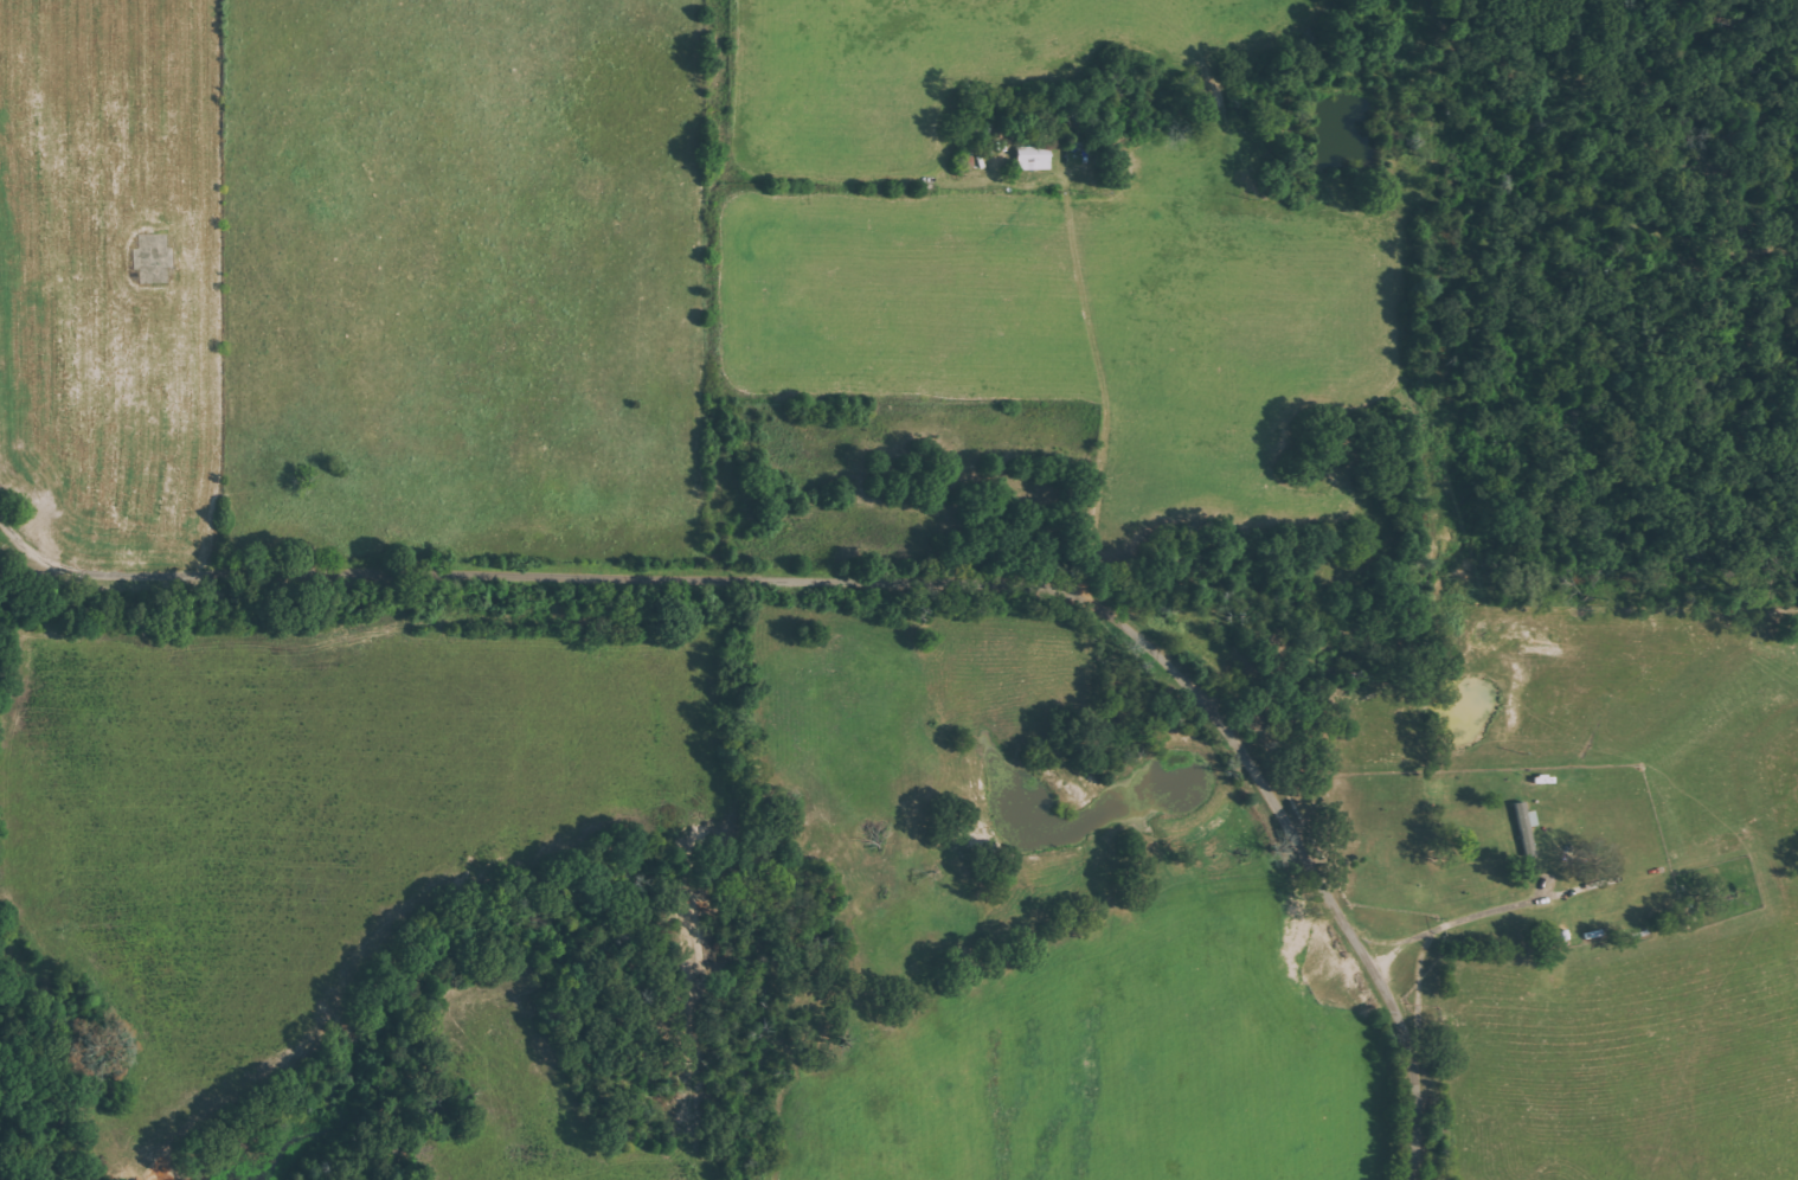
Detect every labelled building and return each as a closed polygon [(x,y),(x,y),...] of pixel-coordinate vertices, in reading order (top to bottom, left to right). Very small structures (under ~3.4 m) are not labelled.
[(1052,170),(1052,147),(1020,147),(1020,170),(1052,170)]
